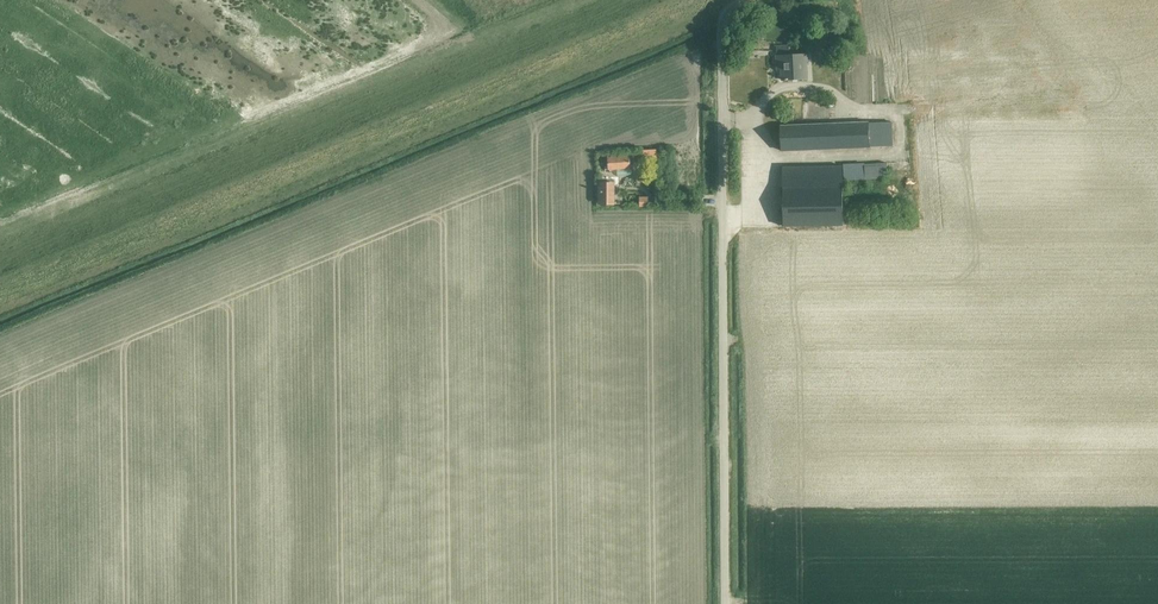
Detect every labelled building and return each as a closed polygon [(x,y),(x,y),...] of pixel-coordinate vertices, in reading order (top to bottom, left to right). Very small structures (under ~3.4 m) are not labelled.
[(790,45),(776,46),(777,57),(777,65),(782,65),(783,80),(808,79),(806,55),(790,56),(790,45)] [(782,151),(893,146),(892,122),(781,127),(782,151)] [(608,170),(635,167),(635,156),(607,157),(608,170)] [(879,164),(877,164),(878,180),(887,180),(887,163),(879,164)] [(854,165),(844,165),(845,181),(855,181),(854,165)] [(783,167),(784,227),(800,226),(844,226),(844,225),(843,180),(843,166),(783,167)] [(613,183),(598,183),(599,204),(613,204),(613,183)] [(648,207),(648,197),(639,197),(639,207),(648,207)]
